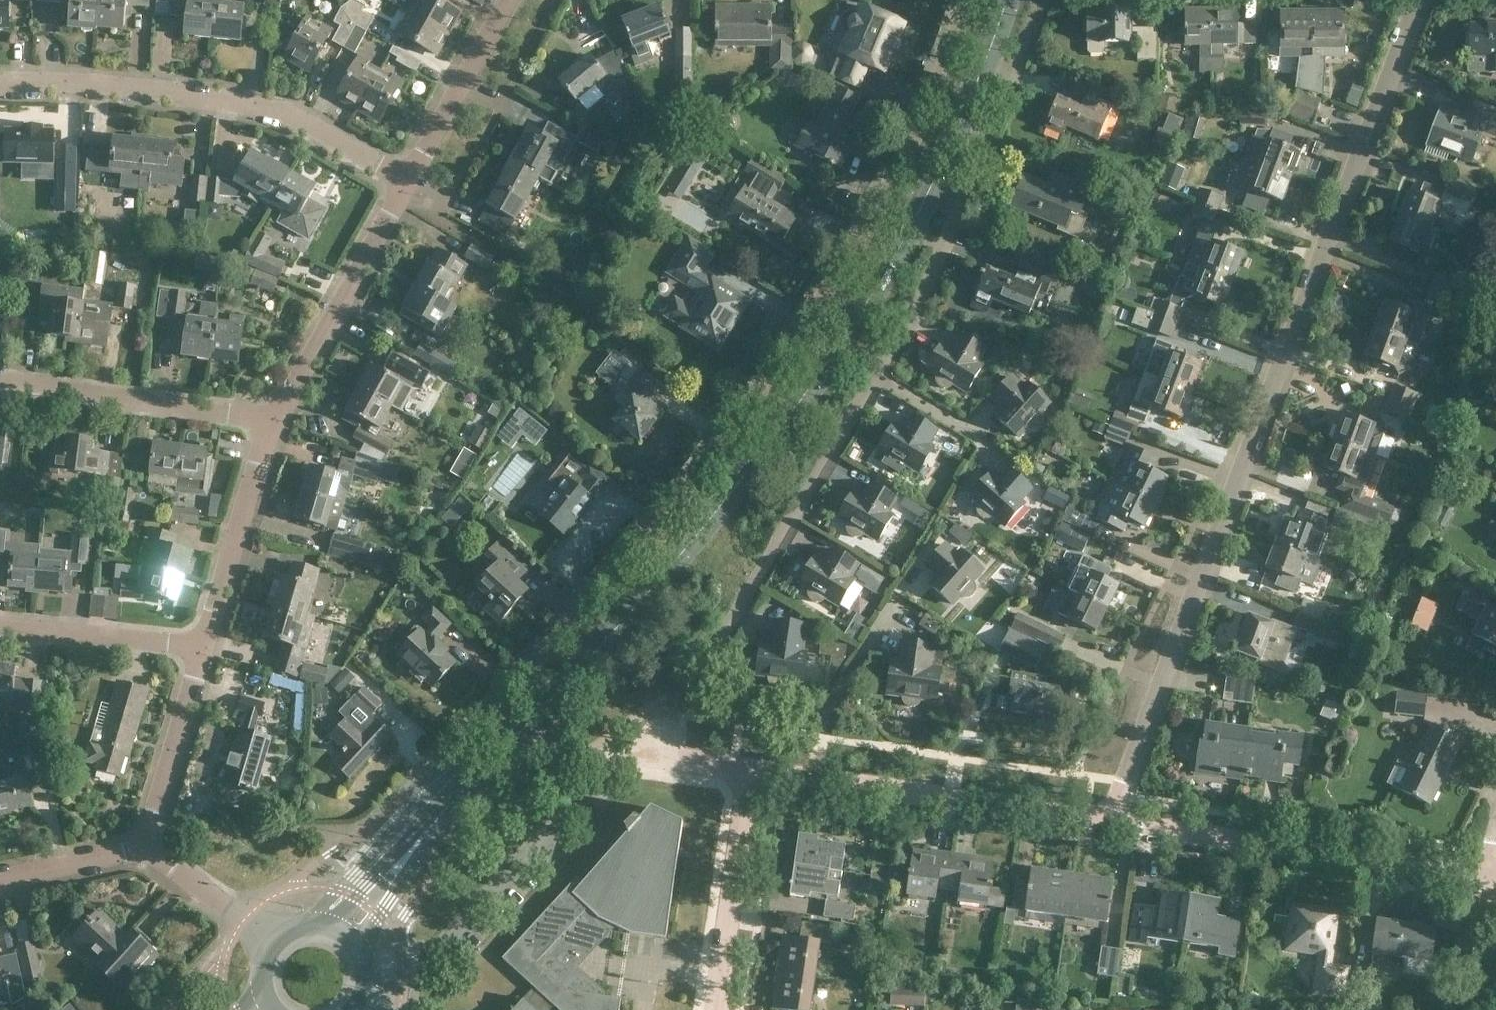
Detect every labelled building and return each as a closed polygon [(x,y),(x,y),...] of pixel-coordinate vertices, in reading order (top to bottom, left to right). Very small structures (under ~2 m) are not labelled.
[(9,0),(0,0),(0,29),(3,29),(3,27),(9,27),(9,0)] [(96,26),(99,0),(37,0),(70,3),(68,26),(97,29),(97,26),(96,26)] [(96,26),(97,26),(124,28),(126,5),(149,7),(149,0),(99,0),(96,26)] [(167,17),(179,18),(180,7),(188,8),(185,34),(194,35),(194,36),(213,38),(217,3),(216,3),(217,0),(169,0),(167,17)] [(213,38),(232,40),(240,41),(244,7),(245,0),(217,0),(216,3),(217,3),(213,38)] [(373,20),(360,13),(364,7),(351,0),(344,5),(355,25),(366,32),(373,20)] [(412,13),(448,33),(460,12),(438,0),(419,0),(412,13)] [(341,7),(333,22),(340,26),(332,41),(343,47),(355,25),(344,5),(341,7)] [(771,41),(771,69),(791,69),(791,49),(792,49),(792,25),(772,25),(772,5),(749,5),(749,8),(715,8),(715,41),(771,41)] [(884,71),(904,24),(860,5),(857,12),(854,11),(850,11),(846,12),(843,15),(840,22),(841,26),(842,29),(845,32),(848,34),(840,53),(831,76),(858,87),(868,64),(884,71)] [(672,28),(668,17),(664,18),(660,6),(647,10),(648,12),(622,21),(632,46),(628,48),(635,66),(654,59),(647,42),(658,38),(661,44),(673,39),(669,30),(672,28)] [(1312,56),(1312,8),(1304,8),(1304,13),(1281,13),(1281,47),(1301,47),(1301,56),(1312,56)] [(1312,8),(1312,56),(1323,56),(1323,47),(1343,47),(1343,13),(1319,13),(1319,8),(1312,8)] [(1224,44),(1256,44),(1256,24),(1237,24),(1237,11),(1211,12),(1211,73),(1224,72),(1224,44)] [(1102,53),(1105,51),(1104,42),(1129,42),(1129,12),(1101,12),(1101,15),(1088,15),(1088,21),(1084,21),(1084,33),(1088,33),(1088,40),(1089,40),(1089,51),(1091,53),(1102,53)] [(1184,12),(1185,44),(1198,44),(1198,73),(1211,73),(1211,12),(1184,12)] [(436,54),(448,33),(412,13),(411,13),(415,16),(409,27),(400,22),(394,32),(403,37),(404,36),(436,54)] [(319,30),(305,22),(285,59),(287,60),(288,59),(309,70),(327,37),(328,38),(333,30),(322,24),(319,30)] [(1494,23),(1494,26),(1470,25),(1468,54),(1489,54),(1488,73),(1495,73),(1495,23),(1494,23)] [(366,32),(355,25),(343,47),(355,53),(366,32)] [(691,29),(676,28),(676,58),(691,58),(691,29)] [(1137,60),(1157,60),(1157,28),(1137,28),(1137,60)] [(798,47),(794,53),(795,60),(802,64),(809,63),(813,56),(811,49),(805,45),(798,47)] [(401,51),(393,46),(389,53),(398,58),(401,51)] [(595,84),(613,106),(624,97),(625,99),(636,93),(634,89),(635,89),(615,51),(595,62),(590,55),(559,81),(576,101),(595,84)] [(377,74),(366,68),(369,62),(358,57),(353,65),(355,66),(337,97),(358,109),(377,74)] [(399,89),(403,80),(393,75),(389,81),(377,74),(358,109),(379,120),(397,88),(399,89)] [(839,167),(862,123),(848,116),(857,97),(838,87),(817,127),(808,122),(797,145),(839,167)] [(1292,103),(1316,112),(1321,100),(1296,91),(1292,103)] [(1045,126),(1063,133),(1066,126),(1099,139),(1112,106),(1086,95),(1081,107),(1057,98),(1056,100),(1053,99),(1045,119),(1048,120),(1045,126)] [(1162,96),(1159,108),(1178,113),(1181,101),(1162,96)] [(1427,142),(1449,151),(1448,153),(1471,161),(1482,132),(1494,137),(1495,132),(1495,108),(1491,106),(1471,99),(1465,116),(1441,107),(1427,142)] [(1312,124),(1316,112),(1292,103),(1287,115),(1312,124)] [(1266,126),(1267,113),(1242,111),(1241,125),(1266,126)] [(1171,114),(1160,121),(1166,131),(1177,125),(1171,114)] [(516,153),(511,164),(541,180),(551,185),(558,172),(570,149),(564,146),(570,135),(549,124),(543,134),(531,127),(519,148),(518,147),(515,152),(516,153)] [(74,209),(76,146),(53,145),(53,130),(42,130),(42,127),(23,127),(23,129),(6,129),(6,144),(2,144),(1,158),(5,158),(5,162),(22,162),(53,163),(57,168),(57,180),(56,209),(74,209)] [(1272,130),(1257,129),(1254,136),(1245,159),(1290,176),(1293,166),(1296,167),(1300,156),(1298,155),(1299,153),(1287,148),(1292,137),(1272,130)] [(575,142),(598,154),(604,144),(581,131),(575,142)] [(146,141),(114,138),(112,156),(111,165),(111,168),(131,170),(129,190),(141,191),(146,141)] [(141,191),(149,192),(150,184),(182,187),(185,158),(173,156),(174,144),(146,141),(141,191)] [(291,174),(287,172),(288,171),(269,160),(268,161),(252,152),(235,181),(210,178),(208,202),(221,203),(222,196),(240,197),(242,194),(256,202),(260,195),(275,204),(291,174)] [(796,217),(770,202),(777,189),(779,191),(786,179),(752,158),(745,170),(753,175),(745,187),(728,215),(779,245),(796,217)] [(1290,176),(1245,159),(1244,159),(1237,176),(1252,182),(1244,204),(1263,211),(1269,196),(1281,201),(1282,198),(1284,198),(1288,188),(1286,187),(1290,176)] [(511,164),(506,173),(504,172),(501,177),(503,178),(479,221),(505,235),(513,220),(514,220),(532,187),(536,190),(541,180),(511,164)] [(97,166),(84,165),(81,190),(94,191),(97,166)] [(637,168),(633,176),(647,184),(651,176),(637,168)] [(308,200),(315,187),(291,174),(275,204),(286,210),(279,222),(308,238),(324,210),(308,200)] [(1053,174),(1047,188),(1024,178),(1012,206),(1063,227),(1062,231),(1077,237),(1085,219),(1078,216),(1089,189),(1053,174)] [(194,176),(191,201),(204,203),(207,178),(194,176)] [(1445,189),(1471,199),(1475,187),(1449,177),(1445,189)] [(1403,210),(1401,217),(1437,230),(1442,232),(1448,223),(1441,220),(1437,219),(1442,206),(1439,205),(1440,204),(1441,200),(1451,203),(1453,196),(1440,191),(1438,189),(1424,184),(1420,196),(1409,192),(1407,195),(1405,194),(1402,205),(1404,205),(1402,210),(1403,210)] [(1218,209),(1223,197),(1200,188),(1195,200),(1218,209)] [(1203,218),(1187,263),(1202,268),(1232,280),(1242,253),(1219,244),(1226,226),(1214,221),(1218,209),(1195,200),(1190,213),(1203,218)] [(1434,238),(1437,230),(1401,217),(1399,223),(1397,223),(1396,227),(1394,226),(1390,236),(1392,237),(1391,240),(1421,252),(1427,236),(1434,238)] [(74,234),(63,224),(57,232),(67,241),(74,234)] [(702,273),(714,253),(688,237),(667,272),(699,292),(689,307),(675,298),(665,315),(693,333),(695,331),(700,335),(699,337),(718,348),(747,300),(702,273)] [(472,245),(465,256),(487,269),(494,258),(472,245)] [(437,249),(416,286),(443,301),(444,300),(451,286),(455,288),(459,281),(468,266),(437,249)] [(0,254),(0,258),(0,282),(12,283),(15,256),(0,254)] [(263,256),(258,268),(280,277),(285,264),(263,256)] [(1150,298),(1147,307),(1154,309),(1178,317),(1181,309),(1180,309),(1183,299),(1193,295),(1222,306),(1232,280),(1202,268),(1187,263),(1181,277),(1179,276),(1168,305),(1157,301),(1150,298)] [(1012,279),(986,268),(984,273),(981,272),(974,290),(977,291),(975,296),(991,303),(993,299),(1029,314),(1039,290),(1046,293),(1052,280),(1018,266),(1012,279)] [(257,271),(252,283),(274,292),(279,280),(257,271)] [(1454,295),(1458,284),(1435,275),(1431,286),(1454,295)] [(131,309),(134,285),(121,283),(117,307),(131,309)] [(416,286),(400,314),(415,323),(418,317),(429,323),(426,329),(440,337),(457,307),(444,300),(443,301),(416,286)] [(1431,286),(1427,297),(1450,306),(1454,295),(1431,286)] [(51,335),(77,338),(78,339),(83,302),(84,291),(51,287),(50,300),(42,299),(39,318),(53,320),(51,335)] [(197,357),(211,359),(216,323),(215,323),(218,306),(202,304),(201,316),(188,314),(188,315),(182,314),(185,292),(172,290),(172,291),(160,290),(157,316),(169,318),(168,319),(181,321),(182,320),(187,320),(183,355),(197,357)] [(83,302),(78,339),(77,338),(77,341),(107,345),(112,306),(83,302)] [(1375,329),(1413,343),(1418,328),(1424,330),(1432,308),(1415,302),(1411,313),(1385,303),(1375,329)] [(1153,313),(1154,309),(1147,307),(1139,304),(1134,319),(1149,324),(1153,313)] [(1153,313),(1149,324),(1149,325),(1172,333),(1178,317),(1154,309),(1153,313)] [(211,359),(224,361),(224,360),(238,362),(243,326),(244,317),(231,315),(230,325),(216,323),(211,359)] [(1419,345),(1413,343),(1375,329),(1366,355),(1394,366),(1398,375),(1410,370),(1406,361),(1414,358),(1419,345)] [(927,367),(937,373),(937,374),(936,376),(936,378),(936,379),(936,380),(936,382),(937,383),(937,384),(939,385),(940,386),(942,387),(944,388),(946,388),(948,387),(950,387),(951,386),(953,384),(954,382),(967,390),(981,367),(975,363),(984,348),(962,335),(955,346),(957,348),(954,351),(941,343),(927,367)] [(1157,340),(1145,373),(1190,390),(1200,364),(1171,353),(1174,347),(1157,340)] [(415,354),(432,364),(439,353),(422,343),(415,354)] [(665,408),(652,398),(661,386),(630,362),(620,374),(639,389),(615,420),(640,439),(665,408)] [(423,387),(430,376),(409,364),(403,376),(423,387)] [(372,366),(359,389),(392,406),(400,411),(412,388),(387,374),(389,371),(378,365),(376,368),(372,366)] [(1190,390),(1145,373),(1129,417),(1115,412),(1111,424),(1134,433),(1139,421),(1145,423),(1151,406),(1180,417),(1190,390)] [(990,399),(1000,408),(1001,406),(1004,409),(994,420),(1014,439),(1022,430),(1023,432),(1025,433),(1027,433),(1028,434),(1029,434),(1031,433),(1033,433),(1035,432),(1036,430),(1037,429),(1038,428),(1038,427),(1038,425),(1038,424),(1038,423),(1038,421),(1038,420),(1037,419),(1036,418),(1035,417),(1045,405),(1026,386),(1021,392),(1008,380),(990,399)] [(1385,410),(1408,418),(1418,394),(1394,385),(1385,410)] [(392,406),(359,389),(343,418),(360,427),(357,432),(369,438),(366,443),(386,454),(387,455),(393,443),(378,435),(380,429),(379,429),(392,406)] [(1340,426),(1334,441),(1364,452),(1375,456),(1383,434),(1386,433),(1375,407),(1362,412),(1364,416),(1362,421),(1354,419),(1352,414),(1347,412),(1343,413),(1339,415),(1336,424),(1340,426)] [(906,432),(893,424),(879,447),(889,453),(888,455),(888,456),(887,457),(887,459),(887,460),(888,461),(888,463),(889,465),(890,466),(891,467),(892,467),(894,468),(895,468),(896,468),(898,468),(899,468),(901,468),(902,467),(903,466),(904,465),(905,464),(906,463),(919,471),(933,448),(927,444),(936,429),(913,415),(906,427),(908,428),(906,432)] [(1097,421),(1093,432),(1105,436),(1109,426),(1097,421)] [(1,467),(1,462),(7,463),(10,444),(4,444),(6,428),(0,427),(0,466),(1,467)] [(1110,427),(1105,439),(1126,447),(1131,435),(1110,427)] [(59,469),(107,476),(110,454),(92,452),(93,440),(68,436),(66,447),(54,446),(50,472),(58,473),(59,469)] [(1334,441),(1324,467),(1349,476),(1343,490),(1348,492),(1342,507),(1387,524),(1395,526),(1401,510),(1393,508),(1364,497),(1379,457),(1375,456),(1364,452),(1334,441)] [(382,461),(386,454),(366,443),(361,453),(382,461)] [(964,443),(957,454),(968,461),(975,450),(964,443)] [(180,447),(154,444),(149,483),(165,485),(164,494),(175,495),(175,490),(177,477),(176,477),(180,447)] [(1162,495),(1160,494),(1167,479),(1164,477),(1165,475),(1153,469),(1157,460),(1130,446),(1113,482),(1158,504),(1162,495)] [(204,474),(207,450),(180,447),(176,477),(177,477),(175,490),(205,494),(208,475),(204,474)] [(382,461),(361,453),(358,451),(355,462),(380,469),(382,461)] [(556,492),(539,514),(565,534),(608,480),(589,465),(588,467),(568,451),(544,482),(556,492)] [(123,456),(110,454),(107,476),(102,512),(116,514),(123,456)] [(344,504),(353,474),(376,481),(380,469),(355,462),(343,458),(340,470),(338,475),(311,467),(308,478),(306,478),(302,490),(304,490),(304,492),(333,501),(344,504)] [(1034,463),(1031,471),(1041,476),(1045,468),(1034,463)] [(1001,484),(989,473),(971,494),(980,501),(978,503),(977,505),(977,506),(977,508),(977,510),(977,511),(978,512),(978,513),(979,514),(980,516),(982,517),(983,517),(984,518),(987,518),(989,518),(991,517),(992,516),(994,514),(1006,525),(1024,505),(1019,500),(1030,487),(1011,469),(1002,479),(1004,481),(1001,484)] [(1153,513),(1158,504),(1113,482),(1099,510),(1107,514),(1103,522),(1123,531),(1128,521),(1140,527),(1141,525),(1144,526),(1151,512),(1153,513)] [(878,540),(892,516),(886,513),(895,497),(872,484),(865,495),(867,497),(865,500),(852,492),(838,516),(848,522),(848,523),(847,523),(847,525),(847,526),(846,527),(846,528),(847,529),(847,531),(848,532),(848,533),(849,534),(850,535),(851,536),(853,536),(855,537),(857,537),(859,536),(861,536),(862,535),(863,534),(864,533),(865,532),(878,540)] [(122,489),(118,515),(131,517),(135,490),(122,489)] [(1058,491),(1053,502),(1064,507),(1069,497),(1058,491)] [(300,506),(296,518),(337,530),(340,517),(344,504),(333,501),(304,492),(303,494),(301,494),(297,506),(300,506)] [(460,499),(451,509),(460,517),(469,507),(460,499)] [(171,520),(197,524),(199,511),(173,507),(171,520)] [(921,508),(912,523),(923,529),(931,514),(921,508)] [(1067,508),(1062,520),(1089,532),(1094,520),(1067,508)] [(1342,508),(1336,523),(1389,542),(1394,527),(1342,508)] [(1310,545),(1314,533),(1321,536),(1327,521),(1301,511),(1296,524),(1285,520),(1284,523),(1282,522),(1278,532),(1280,532),(1276,544),(1316,559),(1320,548),(1310,545)] [(102,515),(99,528),(112,532),(115,519),(102,515)] [(1090,536),(1062,522),(1054,537),(1083,551),(1090,536)] [(146,538),(138,566),(143,567),(152,570),(181,578),(189,550),(173,546),(177,534),(150,526),(146,538)] [(7,556),(9,531),(0,530),(0,555),(7,556)] [(334,534),(329,554),(366,564),(383,569),(388,552),(371,547),(371,545),(334,534)] [(37,589),(63,591),(63,590),(71,591),(73,573),(65,572),(66,561),(84,563),(87,538),(73,536),(72,552),(40,549),(39,558),(40,558),(37,589)] [(517,581),(526,571),(497,544),(487,555),(494,561),(474,583),(490,598),(489,600),(491,602),(485,609),(499,621),(527,590),(517,581)] [(951,603),(959,594),(961,595),(962,596),(963,597),(965,597),(967,597),(969,597),(971,596),(973,595),(974,594),(975,592),(975,590),(976,589),(976,588),(976,586),(976,585),(975,584),(975,583),(974,581),(972,580),(982,568),(962,550),(957,556),(944,544),(927,564),(937,573),(938,571),(941,574),(931,585),(951,603)] [(1276,585),(1296,593),(1300,582),(1312,586),(1321,561),(1316,559),(1276,544),(1272,555),(1270,554),(1266,564),(1269,565),(1268,568),(1281,573),(1276,585)] [(839,604),(853,581),(847,577),(856,562),(834,549),(827,560),(829,562),(827,565),(813,557),(799,581),(809,587),(809,588),(808,589),(808,590),(808,592),(808,593),(808,594),(808,595),(809,596),(810,598),(810,599),(811,600),(813,600),(814,601),(816,602),(818,602),(821,601),(822,600),(824,599),(825,598),(826,596),(839,604)] [(1106,608),(1117,585),(1103,578),(1109,567),(1110,568),(1111,567),(1085,554),(1068,589),(1106,608)] [(40,558),(39,558),(12,555),(9,586),(37,589),(40,558)] [(277,575),(269,604),(277,606),(305,614),(306,613),(315,616),(316,613),(318,613),(318,615),(327,618),(328,616),(345,621),(348,609),(320,600),(319,601),(310,598),(318,570),(294,563),(289,579),(277,575)] [(122,585),(121,597),(143,599),(158,603),(160,598),(174,602),(181,578),(152,570),(143,567),(138,586),(122,585)] [(1495,655),(1495,611),(1487,607),(1494,592),(1469,580),(1456,605),(1470,612),(1469,616),(1479,621),(1465,650),(1480,657),(1483,649),(1495,655)] [(1058,612),(1095,631),(1106,608),(1068,589),(1067,590),(1068,590),(1058,612)] [(1305,599),(1300,613),(1327,623),(1332,609),(1305,599)] [(277,606),(268,638),(285,643),(277,670),(324,684),(328,671),(300,663),(304,649),(306,649),(315,616),(306,613),(305,614),(277,606)] [(450,624),(432,608),(423,618),(431,626),(423,634),(415,627),(394,649),(434,685),(455,663),(444,653),(447,650),(435,640),(450,624)] [(926,611),(920,621),(935,631),(941,620),(926,611)] [(1010,627),(1021,632),(1036,639),(1037,638),(1058,648),(1064,635),(1018,613),(1010,627)] [(1328,624),(1298,613),(1293,626),(1323,637),(1328,624)] [(1249,615),(1235,652),(1279,668),(1293,631),(1249,615)] [(787,680),(787,678),(802,680),(806,653),(799,652),(803,624),(777,620),(774,644),(776,644),(776,648),(760,646),(757,673),(768,675),(768,676),(768,677),(768,678),(768,679),(769,681),(769,682),(770,684),(772,685),(774,686),(775,687),(777,687),(778,687),(779,687),(781,686),(783,685),(785,684),(786,682),(786,681),(787,680)] [(1010,627),(1000,649),(1035,666),(1046,644),(1036,639),(1021,632),(1010,627)] [(989,636),(986,641),(995,647),(1001,638),(996,634),(989,636)] [(887,692),(902,695),(902,697),(902,699),(902,700),(903,701),(904,702),(904,703),(906,705),(907,705),(908,706),(910,706),(912,706),(913,706),(915,706),(916,705),(917,704),(919,703),(920,701),(921,699),(921,698),(921,697),(936,700),(941,669),(931,668),(934,646),(902,641),(900,657),(902,658),(901,663),(892,662),(887,692)] [(16,668),(0,666),(0,705),(24,708),(24,711),(38,712),(41,682),(27,681),(27,682),(15,681),(16,668)] [(340,692),(354,678),(346,670),(332,685),(340,692)] [(1011,680),(1009,694),(1013,694),(1010,711),(1054,717),(1058,687),(1044,685),(1045,676),(1012,671),(1011,680)] [(1226,700),(1252,704),(1255,681),(1231,672),(1226,700)] [(118,682),(104,731),(95,728),(85,761),(98,765),(97,769),(118,775),(125,753),(129,755),(148,690),(118,682)] [(382,702),(364,684),(352,696),(371,714),(382,702)] [(328,688),(314,688),(314,704),(328,703),(328,688)] [(1389,689),(1387,706),(1395,707),(1395,713),(1424,716),(1427,693),(1389,689)] [(247,712),(242,729),(241,728),(225,783),(254,792),(270,737),(253,732),(258,715),(261,716),(265,703),(242,696),(238,709),(247,712)] [(346,718),(330,736),(345,750),(333,762),(349,777),(372,752),(370,750),(374,746),(379,751),(393,735),(375,717),(371,714),(352,696),(339,711),(346,718)] [(1344,708),(1329,702),(1324,714),(1339,720),(1344,708)] [(35,721),(33,740),(46,741),(48,722),(35,721)] [(1243,773),(1248,735),(1249,730),(1205,723),(1203,741),(1199,740),(1196,760),(1206,762),(1205,772),(1242,777),(1243,773)] [(1419,767),(1412,764),(1399,790),(1430,805),(1443,779),(1441,778),(1446,768),(1447,769),(1462,738),(1431,723),(1417,753),(1424,757),(1419,767)] [(1277,734),(1276,739),(1248,735),(1243,773),(1265,776),(1265,779),(1280,781),(1282,770),(1289,771),(1290,765),(1299,766),(1303,738),(1277,734)] [(29,784),(50,780),(43,746),(20,751),(25,777),(0,782),(0,815),(1,815),(1,812),(33,805),(29,784)] [(502,958),(534,987),(524,998),(537,1009),(550,1009),(554,1005),(559,1009),(619,1009),(621,998),(603,996),(604,992),(576,967),(585,958),(578,951),(588,940),(594,945),(613,925),(630,933),(666,938),(667,932),(683,823),(681,822),(680,828),(649,813),(653,809),(651,808),(640,820),(635,817),(625,828),(628,833),(584,881),(577,877),(502,958)] [(794,864),(829,869),(831,858),(843,860),(846,844),(835,843),(836,839),(824,837),(824,839),(818,839),(819,837),(799,834),(794,864)] [(875,846),(871,875),(889,878),(891,864),(893,848),(892,848),(893,840),(884,838),(883,847),(875,846)] [(949,889),(954,854),(941,852),(940,857),(931,855),(932,853),(914,850),(907,894),(935,898),(937,887),(949,889)] [(1002,907),(1005,890),(989,888),(989,886),(992,886),(993,883),(990,883),(993,862),(975,859),(974,862),(966,860),(966,855),(954,854),(949,889),(960,891),(959,901),(987,905),(987,904),(1002,907)] [(794,864),(790,894),(810,896),(810,895),(816,896),(815,898),(826,900),(824,916),(853,920),(856,904),(837,902),(840,882),(842,871),(829,869),(794,864)] [(889,878),(888,884),(900,885),(903,866),(891,864),(889,878)] [(1072,873),(1032,868),(1030,882),(1017,880),(1013,905),(1027,907),(1026,911),(1066,917),(1072,873)] [(1066,917),(1105,923),(1112,879),(1072,873),(1066,917)] [(1184,937),(1189,900),(1161,896),(1158,912),(1135,909),(1130,941),(1146,943),(1148,932),(1184,937)] [(1184,937),(1220,943),(1218,954),(1234,956),(1239,924),(1215,921),(1218,904),(1189,900),(1184,937)] [(1294,906),(1288,948),(1321,952),(1315,994),(1324,995),(1328,964),(1336,912),(1294,906)] [(102,964),(99,967),(101,968),(132,934),(133,933),(132,931),(125,939),(119,933),(121,932),(99,912),(89,922),(92,925),(80,937),(78,935),(75,938),(102,964)] [(1377,919),(1372,952),(1408,958),(1406,972),(1433,976),(1435,962),(1430,962),(1435,927),(1377,919)] [(779,968),(779,972),(814,977),(820,942),(830,943),(832,926),(803,921),(800,937),(784,935),(781,953),(783,954),(782,960),(780,959),(780,961),(778,961),(777,967),(779,968)] [(146,944),(144,946),(132,934),(101,968),(125,990),(137,977),(134,974),(142,967),(144,969),(157,955),(146,944)] [(41,978),(34,943),(19,946),(26,981),(41,978)] [(1101,946),(1097,974),(1116,977),(1121,950),(1101,946)] [(1351,971),(1348,996),(1367,999),(1370,974),(1351,971)] [(814,977),(779,972),(777,984),(779,985),(778,990),(776,990),(773,1008),(785,1009),(814,1009),(815,1002),(811,1002),(814,977)] [(21,974),(6,977),(12,1005),(26,997),(21,974)] [(1119,977),(1117,993),(1127,994),(1129,978),(1119,977)] [(911,988),(910,1002),(925,1002),(925,988),(911,988)] [(26,998),(15,1009),(39,1009),(26,998)] [(524,998),(513,1009),(537,1009),(524,998)] [(1045,1001),(1033,1000),(1032,1009),(1044,1009),(1045,1001)]
